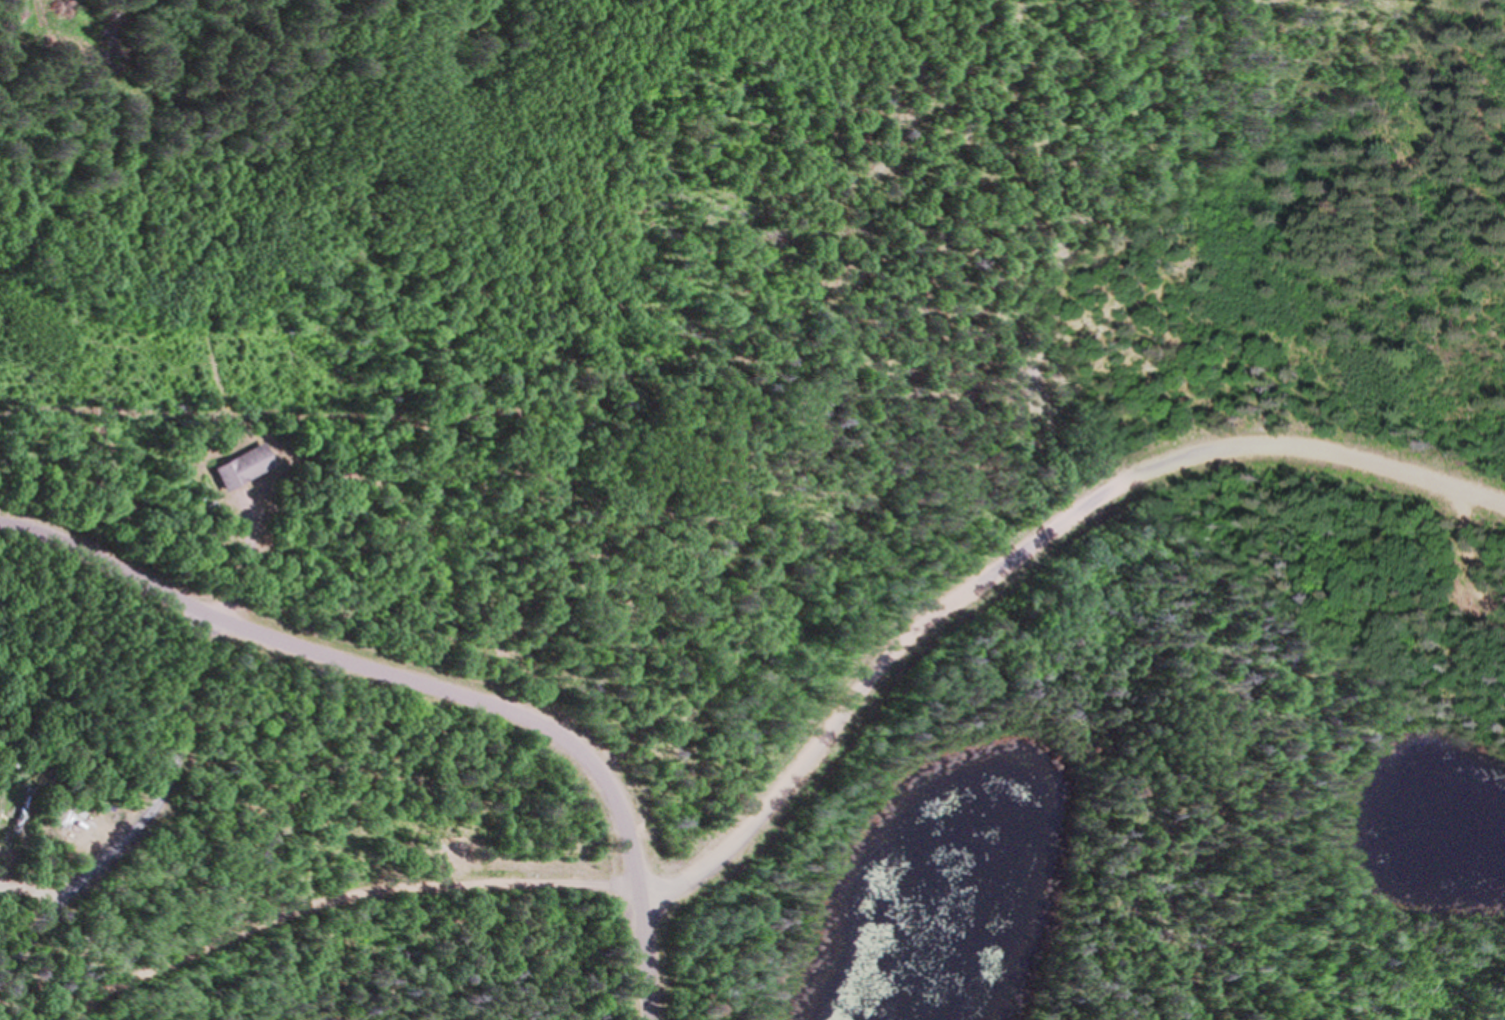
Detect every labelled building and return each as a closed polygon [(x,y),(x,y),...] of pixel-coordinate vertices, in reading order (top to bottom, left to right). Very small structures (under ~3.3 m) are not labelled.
[(198,467),(251,440),(263,464),(210,491),(198,467)] [(188,506),(198,500),(203,508),(192,514),(188,506)] [(19,794),(25,796),(21,808),(15,805),(19,794)] [(14,806),(21,809),(17,820),(9,818),(14,806)] [(7,817),(10,819),(17,821),(12,835),(2,831),(7,817)]
